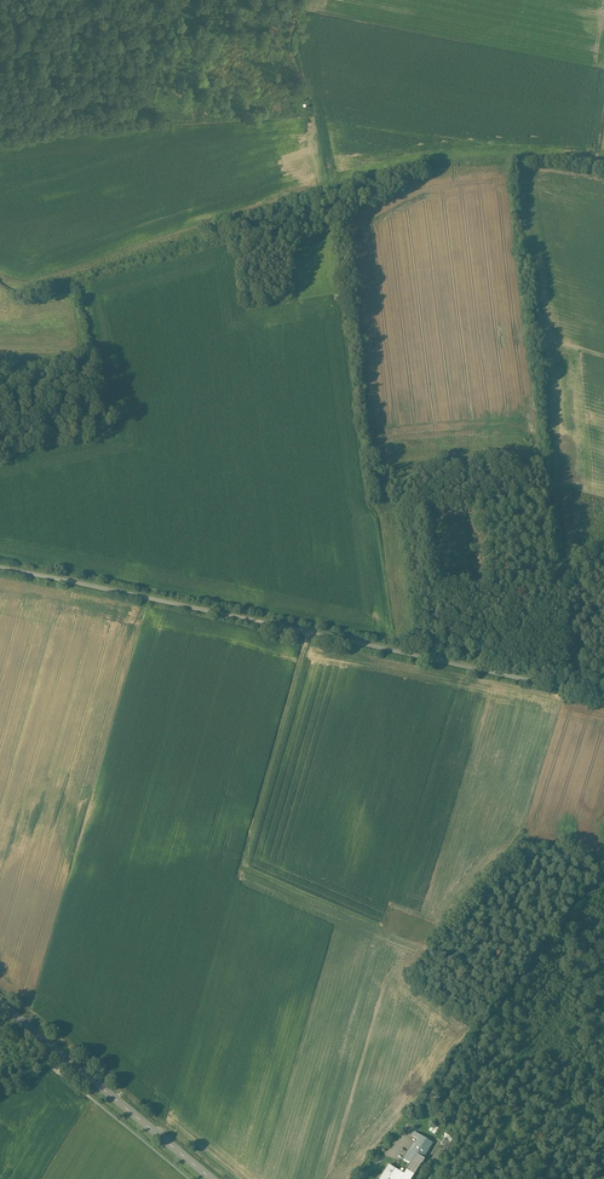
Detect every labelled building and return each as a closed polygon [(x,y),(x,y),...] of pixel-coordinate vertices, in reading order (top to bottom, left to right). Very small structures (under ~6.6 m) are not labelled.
[(434,1124),(430,1130),(437,1134),(441,1128),(434,1124)] [(421,1136),(414,1132),(409,1139),(416,1143),(421,1136)] [(446,1133),(442,1143),(450,1146),(453,1137),(446,1133)] [(416,1143),(411,1152),(415,1154),(422,1158),(424,1155),(425,1155),(428,1152),(425,1150),(430,1142),(421,1136),(416,1143)] [(411,1152),(409,1150),(403,1160),(409,1164),(415,1154),(411,1152)] [(409,1164),(405,1170),(406,1171),(413,1175),(420,1164),(422,1164),(424,1160),(422,1158),(415,1154),(409,1164)] [(388,1165),(383,1173),(384,1174),(382,1178),(383,1178),(389,1178),(390,1178),(411,1178),(413,1175),(406,1171),(404,1175),(388,1165)]
